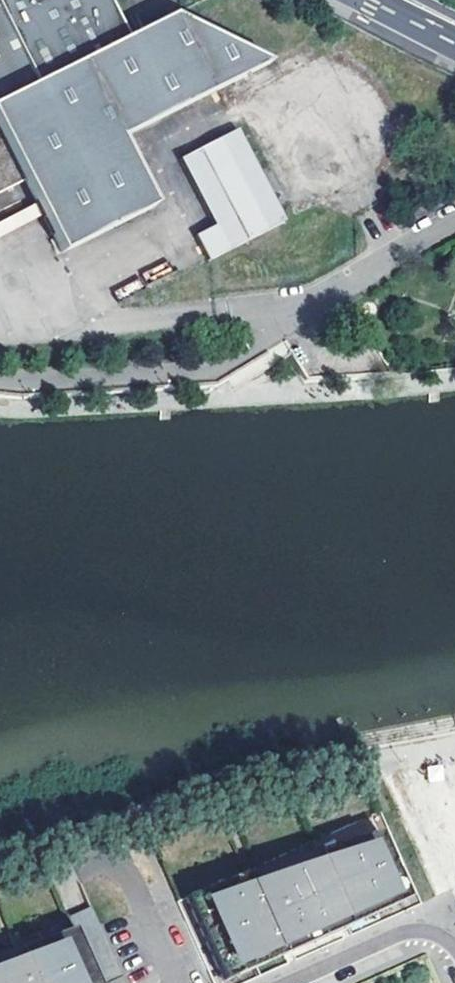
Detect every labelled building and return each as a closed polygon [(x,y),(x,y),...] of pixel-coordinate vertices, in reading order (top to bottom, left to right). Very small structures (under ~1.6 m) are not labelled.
[(25,187),(60,257),(153,210),(117,141),(268,64),(166,14),(127,34),(110,0),(0,0),(0,200),(25,187)] [(233,133),(177,162),(211,233),(191,244),(204,269),(282,229),(233,133)] [(219,885),(185,898),(224,982),(256,967),(254,961),(270,954),(272,960),(288,953),(331,933),(328,927),(362,912),(365,918),(409,898),(379,833),(344,843),(345,847),(317,860),(316,857),(289,868),(285,862),(256,873),(260,882),(253,884),(251,881),(223,893),(219,885)] [(344,843),(285,862),(289,868),(316,857),(317,860),(345,847),(344,843)] [(256,873),(219,885),(223,893),(251,881),(253,884),(260,882),(256,873)] [(90,908),(69,920),(73,929),(78,942),(101,931),(90,908)] [(362,912),(328,927),(331,933),(365,918),(362,912)] [(122,976),(101,931),(78,942),(73,929),(44,940),(46,945),(12,961),(9,953),(0,957),(0,982),(107,982),(122,976)] [(44,940),(9,953),(12,961),(46,945),(44,940)] [(270,954),(254,961),(256,967),(272,960),(270,954)]
